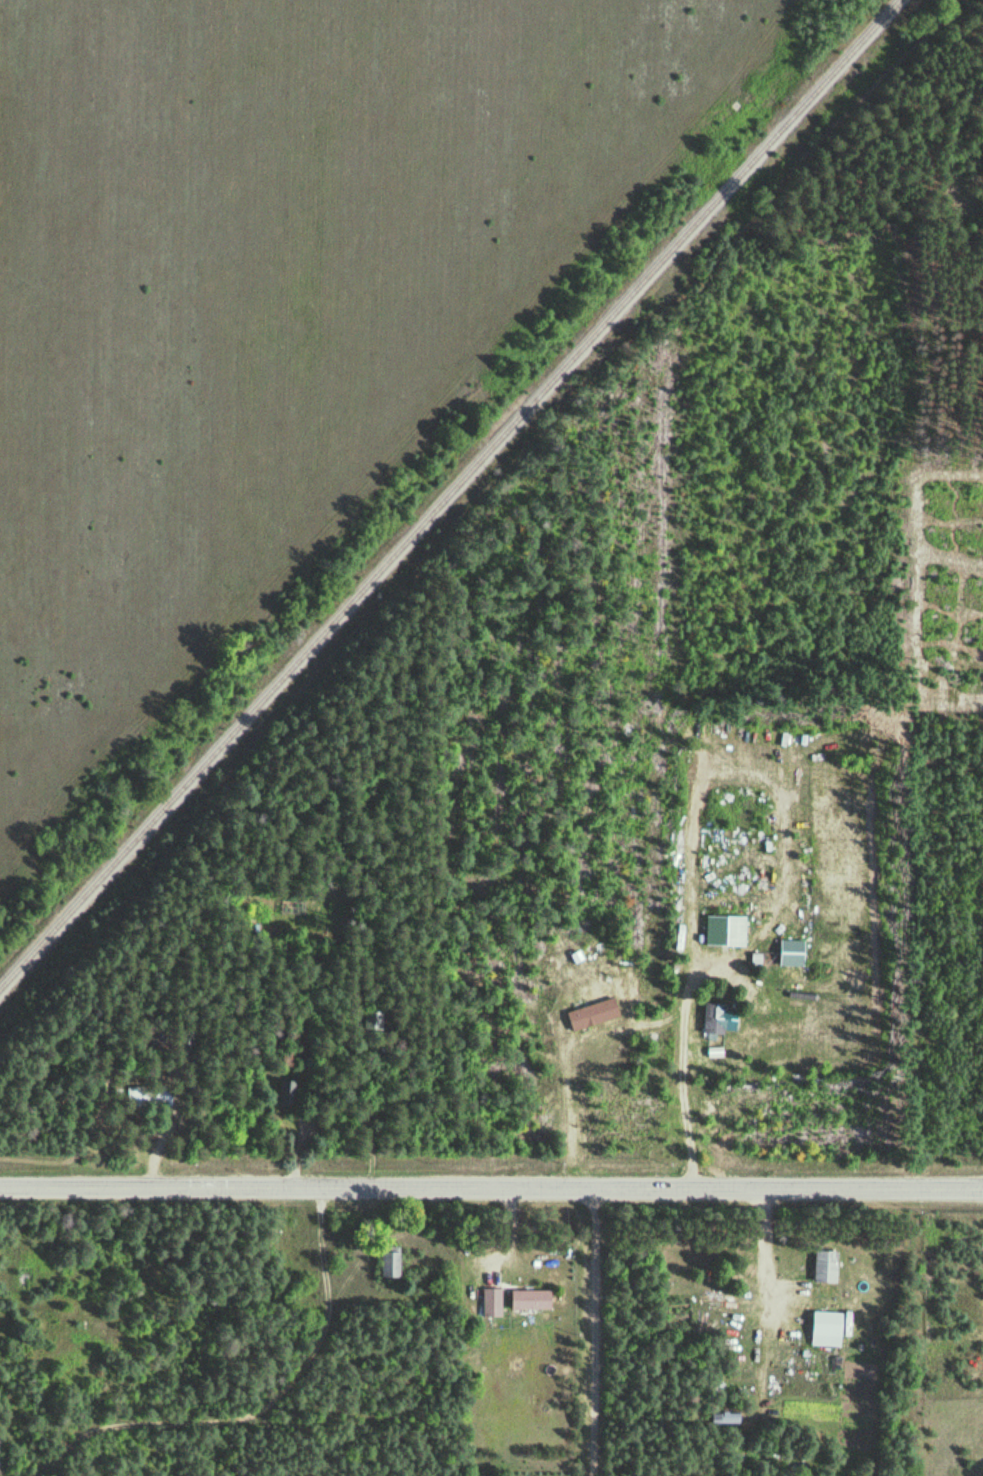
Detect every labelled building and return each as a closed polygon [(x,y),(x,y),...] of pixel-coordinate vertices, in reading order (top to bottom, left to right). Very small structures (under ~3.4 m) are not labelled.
[(569,1030),(618,1016),(613,997),(564,1011),(569,1030)] [(277,1103),(293,1105),(295,1081),(279,1080),(277,1103)] [(169,1107),(169,1086),(125,1086),(125,1107),(169,1107)] [(378,1276),(397,1276),(397,1246),(378,1246),(378,1276)] [(836,1250),(812,1250),(812,1281),(836,1281),(836,1250)] [(499,1287),(482,1287),(482,1316),(499,1316),(499,1287)] [(549,1289),(507,1289),(507,1310),(549,1310),(549,1289)] [(841,1333),(844,1333),(845,1311),(810,1311),(809,1345),(841,1346),(841,1333)]
